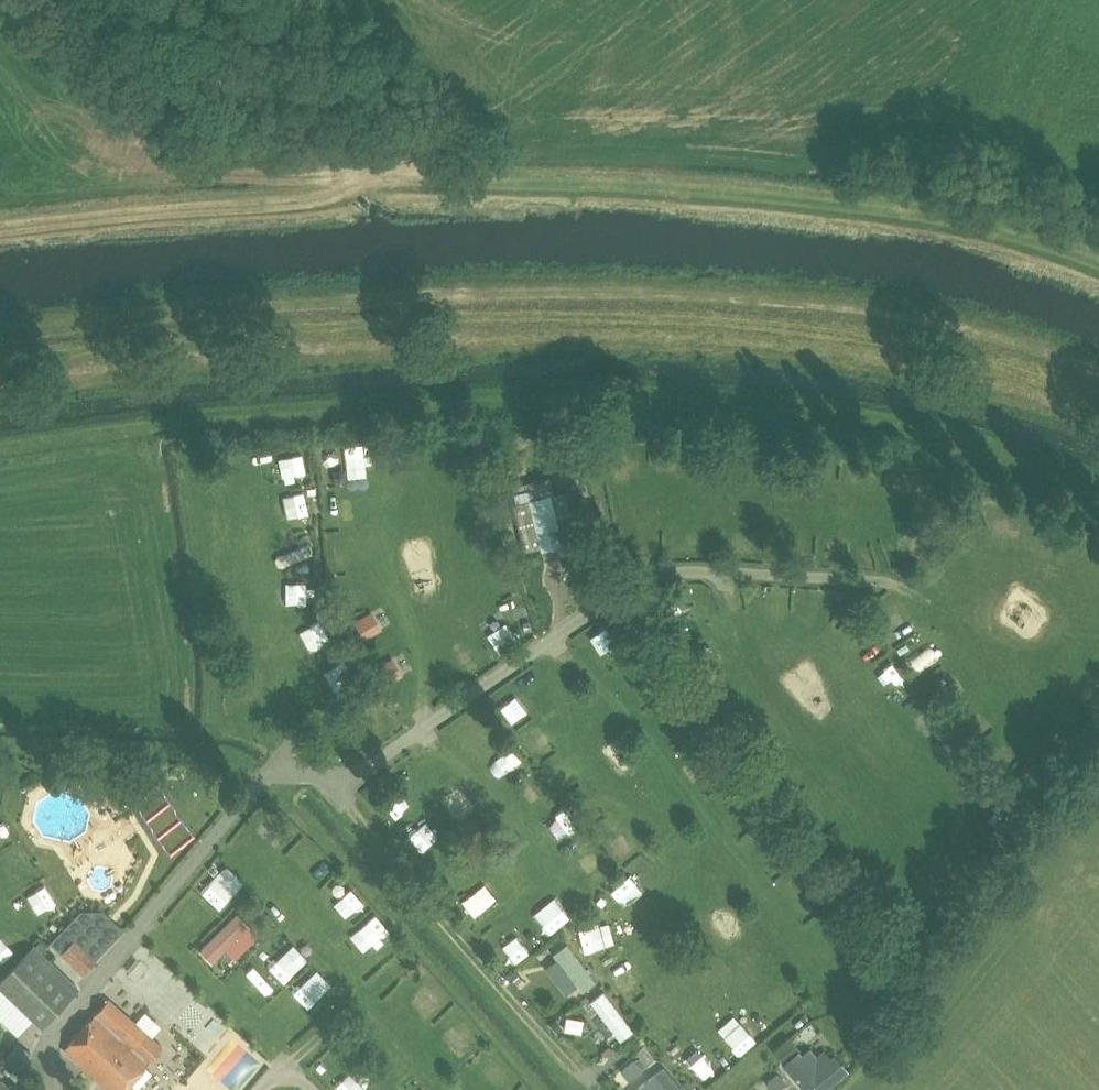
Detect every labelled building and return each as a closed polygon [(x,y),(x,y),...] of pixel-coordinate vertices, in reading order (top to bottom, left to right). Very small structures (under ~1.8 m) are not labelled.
[(580,539),(568,491),(554,494),(550,477),(513,486),(517,504),(513,505),(525,553),(542,549),(542,551),(564,546),(563,543),(580,539)] [(364,640),(382,630),(372,612),(354,622),(364,640)] [(385,686),(404,676),(393,658),(375,668),(385,686)] [(82,976),(124,931),(103,911),(82,911),(50,943),(82,976)] [(237,914),(200,949),(213,963),(251,928),(237,914)] [(45,1023),(79,988),(34,944),(0,980),(0,987),(42,1027),(45,1023)] [(597,982),(568,944),(553,955),(583,992),(597,982)] [(116,994),(123,977),(112,972),(105,989),(116,994)] [(635,1030),(605,992),(592,1002),(621,1040),(635,1030)] [(163,1046),(109,998),(63,1051),(109,1089),(125,1089),(163,1046)] [(239,1089),(242,1089),(267,1062),(244,1042),(218,1071),(239,1089)] [(815,1071),(798,1051),(782,1065),(803,1089),(828,1089),(850,1071),(835,1054),(815,1071)] [(656,1060),(631,1079),(639,1089),(680,1089),(656,1060)] [(0,1079),(0,1089),(20,1089),(11,1082),(8,1086),(0,1079)]
